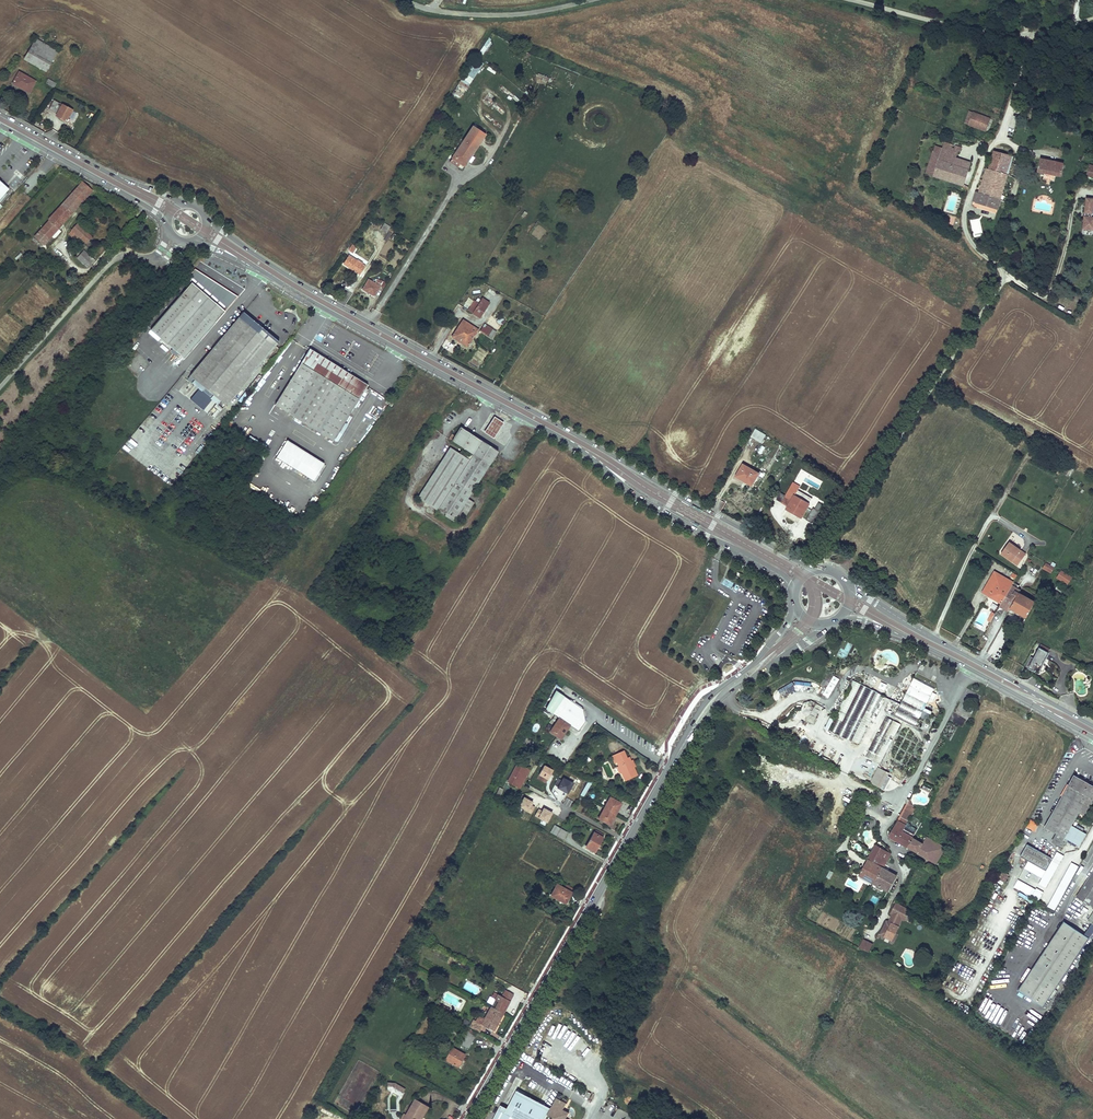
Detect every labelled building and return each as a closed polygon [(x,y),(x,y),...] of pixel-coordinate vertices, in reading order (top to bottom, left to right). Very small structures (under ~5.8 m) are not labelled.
[(58,51),(36,39),(24,59),(39,67),(46,54),(53,58),(58,51)] [(53,58),(46,54),(39,67),(46,72),(53,58)] [(461,81),(469,86),(483,64),(474,59),(461,81)] [(36,82),(19,73),(14,82),(21,86),(20,88),(29,93),(36,82)] [(73,110),(54,101),(49,110),(55,113),(56,112),(58,113),(56,116),(61,119),(61,120),(68,124),(70,120),(68,119),(73,110)] [(985,132),(990,119),(969,111),(964,123),(985,132)] [(486,135),(473,127),(456,153),(457,154),(455,157),(461,161),(463,159),(468,162),(486,135)] [(961,148),(944,142),(942,148),(941,151),(934,149),(933,152),(940,154),(941,153),(956,158),(958,151),(960,151),(961,148)] [(1013,156),(994,151),(989,169),(986,168),(976,202),(998,209),(1013,156)] [(940,154),(933,152),(926,173),(933,175),(938,160),(940,154)] [(457,154),(456,153),(452,158),(465,166),(468,162),(463,159),(461,161),(455,157),(457,154)] [(963,185),(970,162),(956,158),(941,153),(940,154),(938,160),(960,167),(956,183),(963,185)] [(1064,164),(1040,159),(1038,172),(1044,173),(1056,175),(1061,177),(1064,164)] [(960,167),(938,160),(933,175),(956,183),(960,167)] [(1056,175),(1044,173),(1043,179),(1054,181),(1056,175)] [(9,189),(12,185),(0,174),(0,181),(9,189)] [(9,189),(0,181),(0,199),(9,189)] [(83,181),(65,201),(75,209),(93,190),(83,181)] [(1086,198),(1084,214),(1092,215),(1092,210),(1092,199),(1086,198)] [(75,209),(65,201),(49,219),(50,220),(59,228),(75,209)] [(97,211),(89,217),(95,224),(99,221),(97,219),(101,216),(98,212),(97,211)] [(1084,217),(1082,230),(1092,231),(1092,218),(1084,217)] [(981,219),(971,219),(972,237),(981,236),(981,219)] [(50,220),(35,237),(44,245),(59,228),(50,220)] [(72,230),(69,234),(76,240),(79,237),(86,244),(89,241),(83,235),(86,231),(77,223),(72,229),(72,230)] [(86,231),(83,235),(89,241),(92,237),(86,231)] [(83,251),(77,257),(85,264),(91,258),(83,251)] [(357,261),(349,256),(344,264),(360,274),(365,266),(362,264),(363,263),(358,260),(357,261)] [(91,258),(85,264),(88,267),(94,261),(91,258)] [(192,283),(225,312),(238,297),(196,271),(195,270),(187,279),(189,281),(192,283)] [(384,288),(387,282),(384,281),(383,282),(378,279),(375,283),(368,280),(363,290),(375,296),(380,286),(384,288)] [(192,283),(151,329),(184,358),(225,312),(192,283)] [(490,302),(483,298),(474,313),(481,317),(490,302)] [(278,343),(242,314),(190,376),(186,381),(190,385),(192,382),(194,384),(192,387),(197,391),(189,402),(202,413),(203,411),(207,413),(214,405),(217,407),(219,405),(224,409),(226,406),(275,347),(278,343)] [(496,321),(500,326),(506,322),(502,317),(496,321)] [(465,321),(463,320),(452,337),(468,347),(479,330),(465,321)] [(497,332),(485,325),(482,330),(481,331),(492,339),(497,332)] [(310,349),(276,404),(333,440),(367,386),(310,349)] [(219,413),(213,408),(207,415),(213,420),(219,413)] [(489,424),(484,432),(494,438),(499,430),(503,423),(494,417),(489,424)] [(498,451),(481,440),(461,427),(452,441),(468,452),(473,455),(470,461),(462,456),(450,448),(418,497),(436,510),(454,521),(456,517),(463,521),(474,503),(468,499),(471,494),(473,490),(498,451)] [(766,435),(756,429),(752,437),(762,442),(766,435)] [(193,462),(210,435),(203,430),(186,458),(193,462)] [(323,463),(286,439),(275,456),(312,480),(323,463)] [(468,452),(462,456),(470,461),(473,455),(468,452)] [(759,474),(744,465),(738,474),(748,480),(747,483),(752,486),(759,474)] [(748,480),(738,474),(737,477),(747,483),(748,480)] [(801,487),(794,483),(783,503),(789,507),(788,509),(803,518),(810,505),(796,496),(801,487)] [(777,500),(782,502),(785,495),(779,493),(777,500)] [(813,508),(806,520),(812,523),(819,511),(813,508)] [(1025,555),(1009,543),(1001,553),(1017,566),(1025,555)] [(1054,567),(1046,563),(1043,568),(1051,573),(1054,567)] [(1072,577),(1061,570),(1056,578),(1067,585),(1072,577)] [(1000,577),(993,573),(982,593),(1001,604),(1010,589),(997,581),(1000,577)] [(1013,582),(1001,575),(1000,577),(997,581),(1010,589),(1010,588),(1013,582)] [(1016,584),(1013,582),(1010,588),(1016,592),(1019,586),(1016,584)] [(1010,588),(1010,589),(1001,604),(998,610),(996,612),(1001,615),(1004,610),(1008,612),(1010,608),(1027,618),(1035,603),(1019,594),(1023,588),(1019,586),(1016,592),(1010,588)] [(847,642),(844,649),(840,648),(837,655),(846,659),(852,644),(847,642)] [(1048,653),(1039,648),(1034,659),(1031,657),(1026,667),(1038,673),(1041,667),(1048,653)] [(828,699),(839,679),(833,676),(822,695),(828,699)] [(935,688),(915,677),(895,718),(915,728),(935,688)] [(883,697),(853,682),(838,713),(839,713),(838,716),(837,716),(829,731),(859,746),(867,728),(866,728),(868,725),(869,725),(883,697)] [(790,683),(778,690),(780,693),(792,686),(790,683)] [(575,702),(556,689),(545,708),(559,717),(549,730),(560,738),(563,734),(561,733),(562,732),(564,732),(569,724),(578,730),(585,720),(582,708),(575,702)] [(890,700),(886,710),(894,714),(898,703),(890,700)] [(901,725),(886,718),(880,730),(882,731),(881,735),(878,733),(867,757),(882,765),(894,741),(891,740),(893,737),(895,738),(901,725)] [(532,740),(524,736),(521,742),(529,746),(532,740)] [(623,751),(611,756),(615,763),(617,762),(625,781),(637,776),(629,757),(626,758),(623,751)] [(583,768),(591,760),(587,757),(579,765),(583,768)] [(530,770),(517,763),(507,781),(520,788),(530,770)] [(552,770),(544,766),(539,775),(548,779),(552,770)] [(891,774),(880,768),(872,784),(883,789),(891,774)] [(1074,776),(1044,829),(1049,832),(1050,831),(1051,830),(1057,834),(1052,842),(1060,846),(1064,838),(1076,845),(1083,833),(1071,825),(1079,813),(1085,816),(1092,801),(1092,787),(1074,776)] [(562,782),(558,780),(555,785),(558,787),(557,789),(568,794),(573,784),(564,779),(562,782)] [(584,797),(591,783),(587,781),(581,796),(584,797)] [(533,802),(523,797),(518,807),(531,814),(534,807),(531,805),(533,802)] [(622,803),(610,797),(605,807),(617,813),(622,803)] [(571,809),(574,803),(566,798),(562,804),(571,809)] [(912,805),(910,800),(901,816),(889,837),(907,847),(913,838),(902,831),(912,813),(909,812),(912,805)] [(617,813),(605,807),(598,819),(610,825),(617,813)] [(548,822),(553,813),(544,808),(542,811),(538,809),(535,816),(548,822)] [(1035,832),(1039,824),(1030,820),(1026,828),(1035,832)] [(560,829),(555,825),(551,832),(556,835),(560,829)] [(567,833),(560,829),(556,835),(563,839),(567,833)] [(594,832),(586,846),(595,851),(603,837),(602,836),(603,834),(597,831),(595,833),(594,832)] [(1076,845),(1079,846),(1086,834),(1083,833),(1076,845)] [(923,844),(913,838),(907,847),(920,854),(929,860),(939,844),(927,837),(923,844)] [(945,848),(939,844),(929,860),(936,864),(945,848)] [(1052,858),(1027,844),(1020,857),(1045,870),(1052,858)] [(891,854),(876,845),(868,860),(878,865),(882,858),(887,861),(891,854)] [(882,858),(878,865),(883,868),(887,861),(882,858)] [(878,865),(868,860),(860,875),(874,883),(883,868),(878,865)] [(1029,867),(1043,874),(1045,871),(1031,864),(1029,867)] [(896,875),(883,868),(874,883),(888,891),(891,885),(896,875)] [(1004,882),(1008,875),(1003,872),(999,879),(1004,882)] [(572,892),(556,883),(550,896),(565,904),(572,892)] [(1084,885),(1077,897),(1092,908),(1092,891),(1084,885)] [(900,906),(896,903),(891,914),(893,914),(895,916),(900,906)] [(908,909),(900,906),(895,916),(901,918),(903,920),(908,909)] [(901,918),(895,916),(891,922),(899,926),(899,927),(902,920),(901,921),(901,918)] [(889,922),(887,921),(880,934),(892,940),(899,927),(891,923),(889,922)] [(1044,1007),(1090,939),(1064,922),(1019,990),(1044,1007)] [(514,995),(506,989),(502,996),(499,994),(491,1006),(504,1013),(514,995)] [(504,1013),(491,1006),(485,1018),(479,1015),(476,1021),(493,1031),(504,1013)] [(461,1027),(454,1023),(450,1029),(457,1033),(461,1027)] [(476,1037),(469,1033),(461,1046),(468,1050),(476,1037)] [(465,1055),(454,1049),(447,1060),(459,1067),(465,1055)] [(391,1080),(389,1083),(403,1092),(405,1088),(391,1080)] [(518,1089),(511,1101),(545,1118),(567,1118),(566,1118),(563,1117),(565,1114),(562,1112),(563,1109),(566,1103),(556,1097),(551,1107),(550,1110),(523,1096),(525,1092),(518,1089)] [(415,1098),(403,1118),(419,1118),(426,1105),(415,1098)] [(511,1101),(507,1108),(505,1112),(499,1109),(493,1118),(545,1118),(511,1101)] [(426,1105),(419,1118),(422,1118),(429,1106),(426,1105)]
